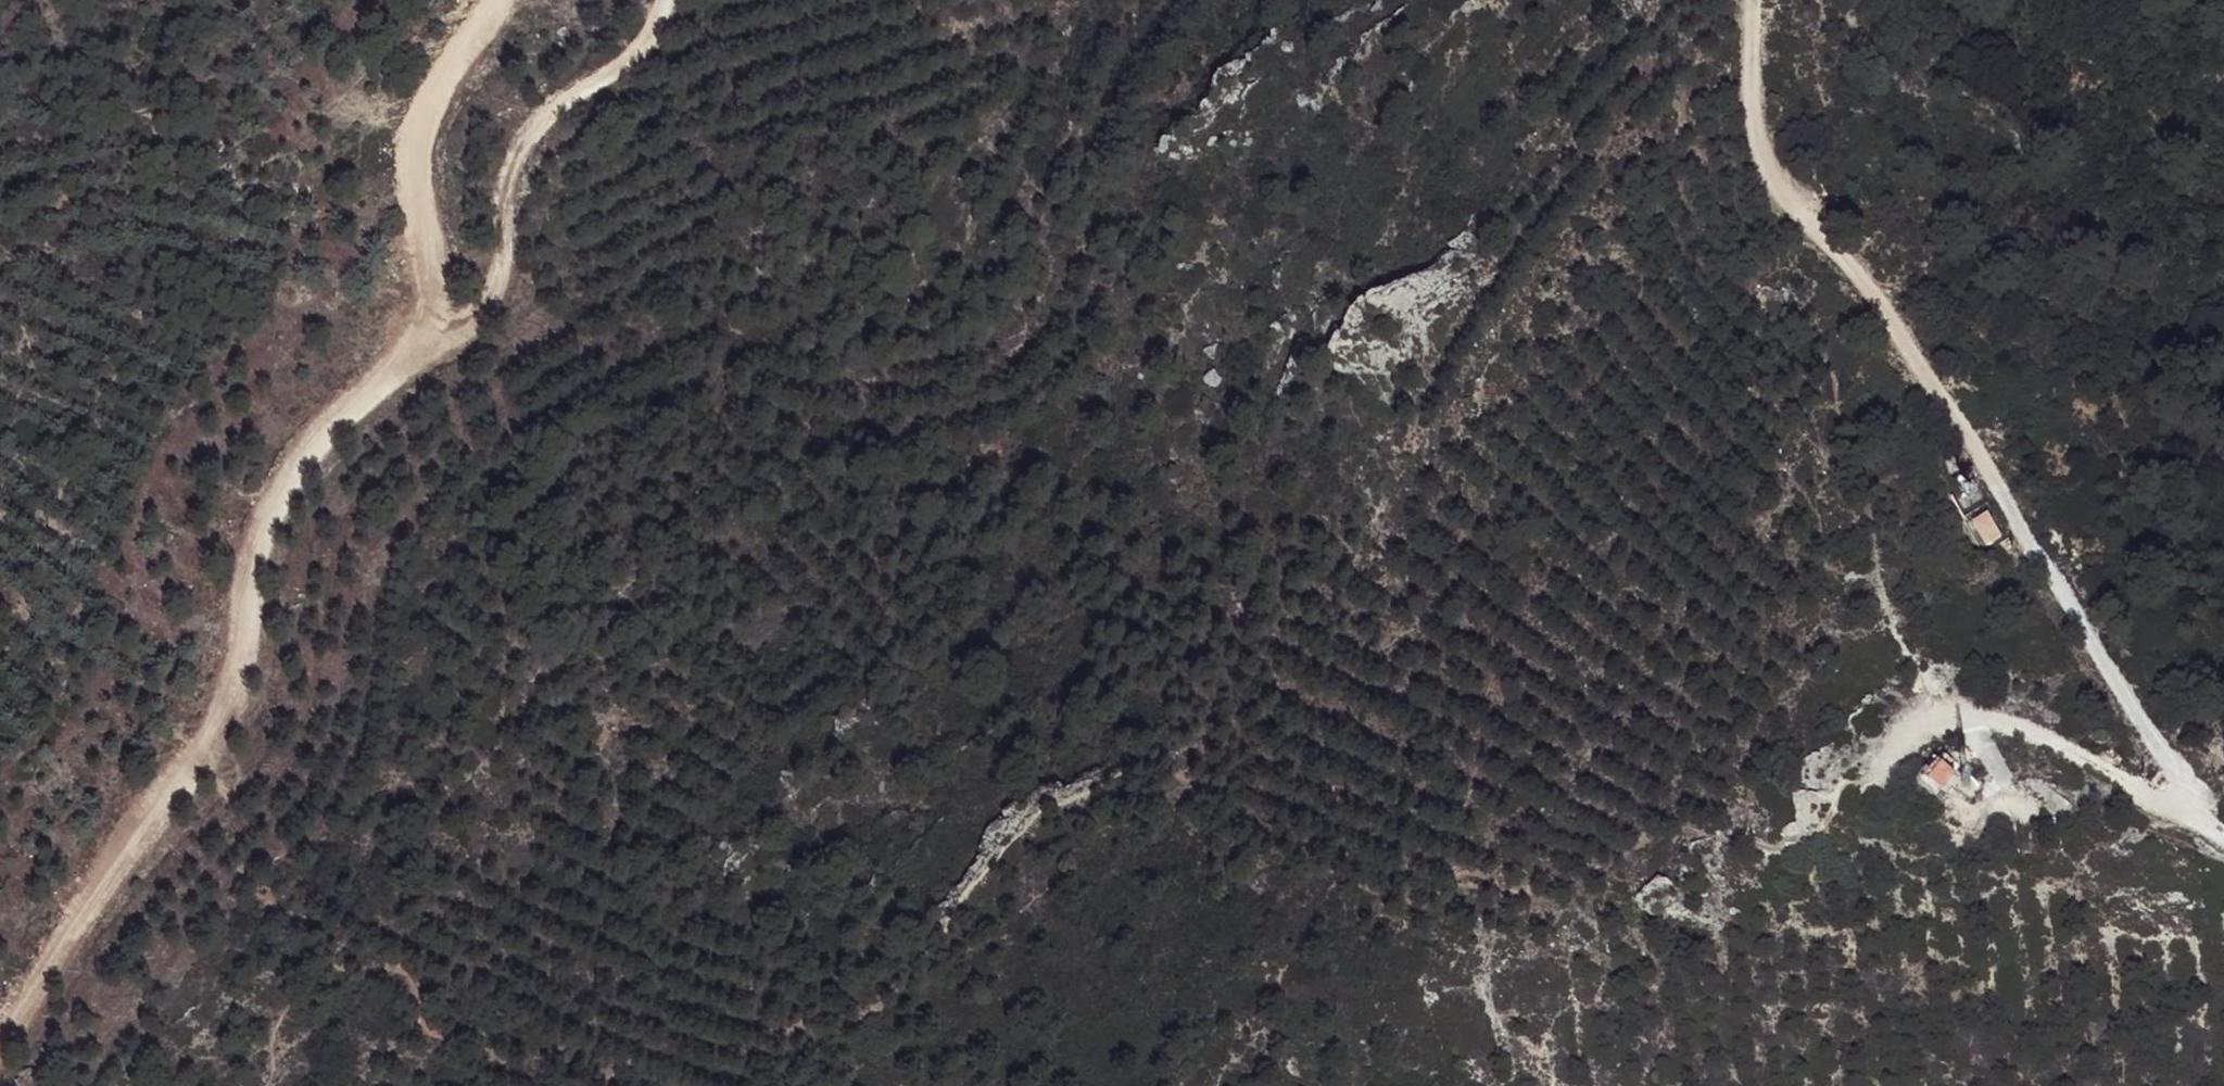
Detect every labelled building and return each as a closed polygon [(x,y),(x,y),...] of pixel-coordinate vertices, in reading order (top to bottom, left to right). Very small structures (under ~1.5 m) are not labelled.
[(1964,505),(1945,518),(1964,545),(1982,532),(1964,505)] [(1957,787),(1938,771),(1925,788),(1944,803),(1957,787)]
